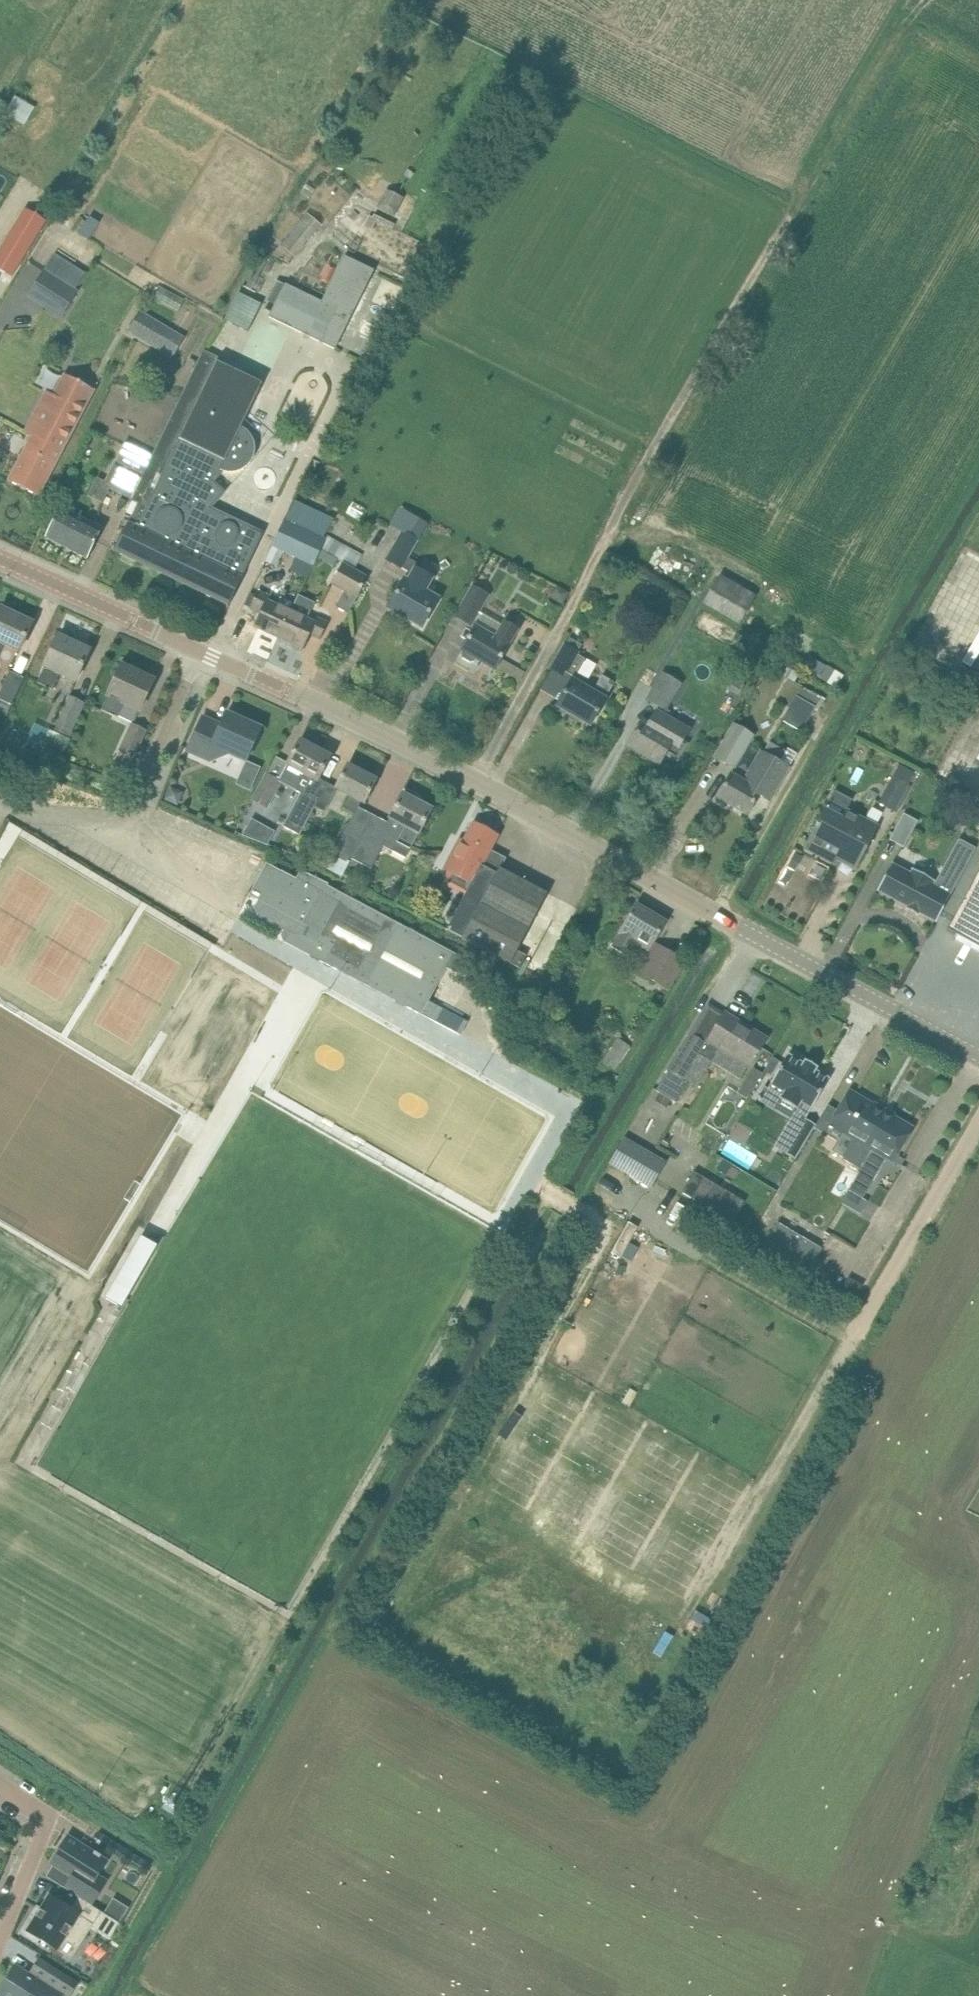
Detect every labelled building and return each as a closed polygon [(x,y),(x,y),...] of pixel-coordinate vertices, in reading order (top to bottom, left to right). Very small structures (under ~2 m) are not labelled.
[(3,113),(23,124),(32,106),(12,95),(3,113)] [(392,215),(399,197),(387,192),(380,210),(392,215)] [(0,250),(0,271),(10,277),(45,220),(25,208),(0,250)] [(322,226),(307,214),(281,246),(296,258),(322,226)] [(77,292),(54,276),(65,260),(55,253),(28,293),(49,306),(58,293),(71,302),(77,292)] [(273,315),(338,347),(375,269),(348,256),(326,301),(288,283),(273,315)] [(239,292),(225,320),(248,331),(261,303),(239,292)] [(184,338),(141,312),(129,332),(172,358),(184,338)] [(129,521),(115,550),(229,605),(238,587),(243,576),(264,531),(212,506),(225,490),(215,481),(224,470),(229,471),(235,471),(242,469),(247,465),(251,461),(253,455),(254,447),(252,438),(249,432),(245,429),(241,426),(262,383),(202,353),(152,454),(143,474),(131,498),(138,502),(129,521)] [(39,423),(31,437),(47,446),(43,457),(56,463),(94,390),(64,374),(54,395),(47,391),(32,419),(39,423)] [(47,446),(31,437),(9,480),(39,496),(56,463),(43,457),(47,446)] [(116,461),(104,485),(131,498),(143,474),(152,454),(125,441),(116,461)] [(102,528),(61,508),(46,538),(87,559),(102,528)] [(418,563),(407,556),(426,522),(406,511),(397,527),(403,531),(387,558),(412,573),(408,581),(405,579),(388,607),(422,627),(439,599),(426,591),(434,578),(415,568),(418,563)] [(321,554),(329,540),(326,539),(285,519),(272,546),(314,567),(321,554)] [(321,554),(342,566),(345,561),(356,567),(363,555),(328,535),(326,539),(329,540),(321,554)] [(345,561),(342,566),(332,583),(357,598),(370,574),(356,567),(345,561)] [(703,602),(740,623),(755,594),(720,574),(703,602)] [(559,586),(552,598),(562,604),(569,592),(559,586)] [(474,587),(457,616),(470,624),(487,595),(474,587)] [(254,626),(279,637),(291,611),(267,600),(270,595),(259,590),(251,607),(261,612),(254,626)] [(291,611),(279,637),(304,649),(310,634),(320,639),(328,622),(317,617),(315,622),(307,618),(314,603),(298,595),(291,611)] [(8,611),(1,608),(0,610),(0,650),(3,642),(20,650),(32,623),(13,614),(12,615),(7,613),(8,611)] [(475,661),(477,659),(495,670),(509,646),(508,646),(517,630),(505,623),(496,638),(476,627),(462,650),(463,651),(462,654),(463,658),(471,662),(475,661)] [(90,650),(59,635),(44,666),(45,666),(37,682),(53,689),(60,673),(76,681),(90,650)] [(565,642),(551,666),(567,675),(568,673),(575,677),(577,676),(585,661),(584,659),(578,655),(581,651),(584,644),(568,636),(565,642)] [(826,664),(818,677),(834,686),(841,674),(826,664)] [(140,710),(154,680),(123,665),(102,710),(118,717),(124,703),(140,710)] [(24,677),(10,671),(0,692),(0,711),(7,714),(11,704),(24,677)] [(651,724),(644,720),(629,747),(659,764),(672,744),(679,748),(692,727),(668,713),(670,710),(667,708),(680,684),(663,674),(649,698),(662,705),(651,724)] [(593,692),(572,680),(557,705),(591,725),(606,699),(605,699),(615,683),(602,676),(593,692)] [(732,679),(727,690),(740,696),(745,686),(732,679)] [(800,729),(812,705),(793,695),(780,719),(800,729)] [(40,751),(57,759),(83,703),(69,697),(56,726),(55,730),(51,729),(40,751)] [(261,728),(233,716),(231,719),(228,720),(224,719),(221,725),(203,717),(188,750),(211,760),(229,753),(246,761),(261,728)] [(755,735),(733,723),(714,757),(735,769),(755,735)] [(134,756),(146,731),(132,724),(121,750),(111,771),(125,778),(134,756)] [(289,766),(282,779),(297,787),(295,790),(301,793),(283,827),(300,836),(327,783),(319,779),(331,756),(301,740),(288,765),(289,766)] [(718,798),(747,815),(759,794),(770,800),(790,766),(780,760),(786,750),(769,740),(764,750),(760,748),(742,780),(732,774),(718,798)] [(899,763),(893,774),(908,782),(914,771),(899,763)] [(373,815),(359,808),(362,801),(365,803),(376,780),(348,765),(336,788),(349,795),(342,808),(354,814),(332,855),(328,853),(322,866),(342,876),(351,859),(366,830),(373,815)] [(254,799),(267,806),(281,782),(267,774),(254,799)] [(879,802),(894,810),(908,782),(893,774),(879,802)] [(183,791),(170,785),(165,798),(178,804),(183,791)] [(373,815),(351,859),(371,869),(385,843),(395,848),(398,843),(410,849),(419,833),(432,810),(417,802),(418,799),(417,795),(409,791),(405,792),(403,795),(402,794),(387,823),(373,815)] [(844,816),(826,807),(804,847),(822,857),(824,852),(856,869),(878,827),(847,810),(844,816)] [(918,820),(904,813),(890,839),(904,847),(918,820)] [(249,817),(241,832),(264,845),(273,830),(249,817)] [(462,938),(462,939),(519,969),(526,956),(517,951),(548,893),(500,868),(506,859),(490,850),(497,836),(474,823),(458,853),(453,849),(446,863),(474,878),(447,930),(462,938)] [(794,854),(788,866),(795,870),(801,858),(794,854)] [(886,874),(878,890),(936,921),(935,921),(936,922),(952,894),(967,866),(950,857),(941,875),(946,878),(940,889),(931,884),(933,881),(934,881),(935,880),(913,868),(910,873),(893,862),(887,874),(886,874)] [(453,955),(454,953),(328,885),(329,883),(302,868),(296,878),(267,862),(249,895),(259,900),(254,909),(259,917),(293,936),(298,934),(326,949),(327,954),(328,955),(324,963),(396,1001),(396,1004),(403,1007),(406,1006),(421,1014),(447,967),(457,973),(464,960),(453,955)] [(947,929),(946,930),(956,935),(978,948),(978,871),(947,929)] [(648,951),(666,922),(637,905),(612,947),(627,956),(635,943),(648,951)] [(684,961),(657,945),(641,973),(668,989),(684,961)] [(711,1062),(720,1048),(749,1066),(766,1039),(749,1028),(747,1031),(724,1016),(707,1044),(690,1035),(658,1091),(660,1092),(665,1096),(671,1099),(677,1103),(689,1082),(685,1079),(700,1055),(711,1062)] [(617,1038),(600,1059),(612,1069),(629,1047),(617,1038)] [(781,1099),(797,1109),(798,1107),(805,1111),(808,1106),(812,1108),(829,1078),(815,1070),(817,1067),(806,1060),(804,1063),(788,1054),(767,1089),(782,1097),(781,1099)] [(765,1070),(761,1078),(763,1079),(768,1072),(771,1074),(779,1060),(773,1057),(765,1070)] [(754,1065),(739,1090),(748,1096),(763,1071),(754,1065)] [(840,1108),(831,1124),(855,1138),(844,1157),(850,1161),(860,1167),(872,1148),(893,1160),(896,1154),(902,1145),(912,1128),(881,1110),(850,1091),(840,1108)] [(660,1092),(655,1100),(666,1107),(671,1099),(665,1096),(660,1092)] [(795,1159),(816,1125),(799,1114),(779,1148),(786,1152),(785,1153),(795,1159)] [(624,1137),(609,1163),(652,1187),(666,1161),(624,1137)] [(896,1154),(893,1160),(901,1165),(904,1159),(896,1154)] [(860,1167),(849,1187),(864,1196),(875,1176),(862,1168),(860,1167)] [(694,1171),(681,1193),(733,1223),(746,1200),(694,1171)] [(775,1225),(760,1251),(805,1278),(820,1251),(775,1225)] [(107,1299),(120,1307),(125,1298),(128,1300),(154,1254),(151,1253),(156,1244),(142,1236),(107,1299)] [(848,1277),(843,1286),(858,1294),(863,1285),(848,1277)] [(623,1514),(633,1518),(641,1499),(631,1494),(623,1514)] [(65,1888),(91,1905),(106,1881),(98,1876),(107,1861),(101,1857),(101,1856),(95,1852),(94,1853),(68,1836),(51,1863),(72,1876),(65,1888)] [(37,1905),(18,1934),(19,1935),(20,1933),(39,1945),(40,1944),(38,1943),(40,1939),(57,1950),(64,1939),(69,1938),(76,1943),(90,1920),(80,1914),(50,1894),(41,1908),(37,1905)] [(101,1911),(91,1927),(110,1939),(120,1923),(101,1911)] [(79,1982),(39,1957),(38,1958),(40,1959),(32,1972),(30,1971),(30,1972),(31,1973),(29,1976),(16,1968),(0,1993),(5,1995),(50,1995),(55,1987),(69,1995),(71,1995),(79,1982)]
